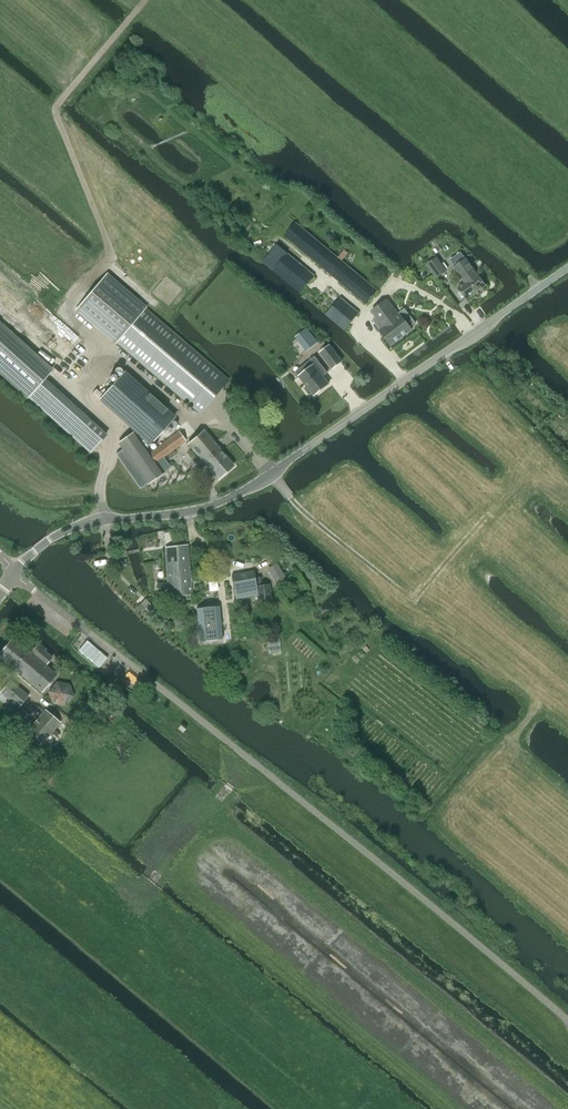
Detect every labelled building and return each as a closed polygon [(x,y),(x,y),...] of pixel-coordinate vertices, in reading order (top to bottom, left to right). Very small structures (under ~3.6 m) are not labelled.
[(277,244),(263,261),(263,262),(300,293),(314,276),(277,244)] [(344,249),(338,257),(342,260),(348,253),(344,249)] [(461,252),(450,260),(455,267),(453,268),(465,284),(459,288),(460,290),(459,291),(458,294),(461,297),(463,297),(465,296),(466,298),(484,285),(485,284),(461,252)] [(436,258),(427,264),(437,277),(446,271),(436,258)] [(114,341),(198,412),(227,379),(143,308),(144,307),(105,274),(75,308),(102,331),(114,341)] [(341,297),(326,314),(344,330),(359,313),(341,297)] [(387,299),(372,311),(380,321),(376,324),(381,330),(380,330),(392,345),(412,330),(410,327),(416,323),(410,315),(405,320),(400,314),(400,315),(387,299)] [(26,396),(54,367),(0,318),(0,371),(26,396)] [(329,344),(319,352),(333,368),(342,361),(329,344)] [(306,369),(298,376),(314,396),(330,384),(323,376),(327,372),(315,356),(303,365),(306,369)] [(125,371),(99,400),(149,445),(175,416),(125,371)] [(46,377),(34,390),(43,399),(37,406),(90,453),(108,432),(46,377)] [(134,432),(118,443),(147,483),(162,472),(155,461),(186,439),(179,430),(148,453),(134,432)] [(203,431),(187,444),(217,479),(233,465),(203,431)] [(164,547),(166,572),(167,583),(156,583),(157,593),(167,593),(167,597),(191,595),(190,582),(192,581),(191,576),(190,577),(187,545),(164,547)] [(276,564),(270,568),(281,586),(287,582),(276,564)] [(254,571),(231,575),(235,598),(257,595),(258,602),(271,600),(268,585),(256,587),(254,571)] [(136,607),(141,612),(150,603),(145,598),(136,607)] [(219,605),(197,607),(200,642),(222,640),(219,605)] [(47,684),(51,687),(48,691),(52,704),(65,706),(74,696),(69,683),(56,681),(53,684),(50,681),(56,674),(45,665),(52,657),(44,651),(46,648),(39,643),(31,653),(13,638),(0,653),(0,657),(41,692),(47,684)] [(18,708),(28,696),(10,681),(0,693),(18,708)] [(42,743),(60,723),(44,710),(27,730),(42,743)]
